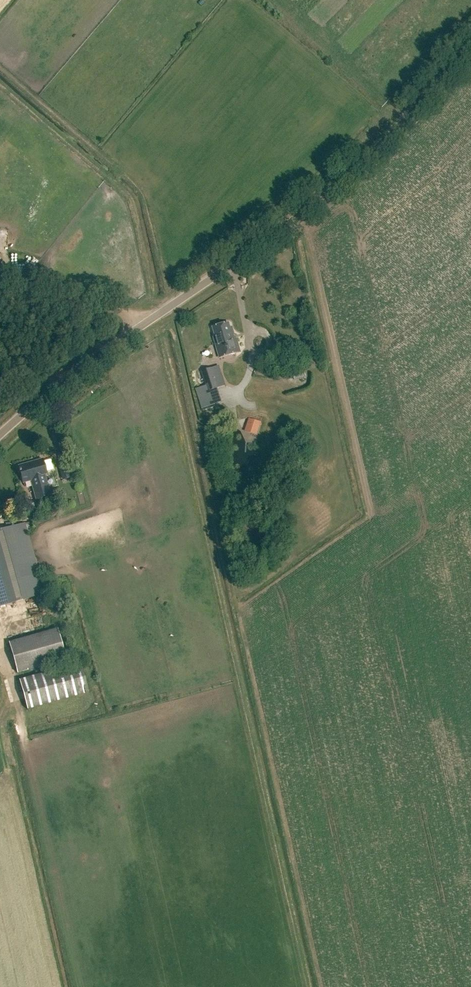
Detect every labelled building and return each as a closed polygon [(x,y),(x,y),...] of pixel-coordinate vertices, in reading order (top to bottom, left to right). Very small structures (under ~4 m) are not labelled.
[(214,338),(220,358),(240,352),(237,339),(234,339),(233,336),(234,335),(232,328),(230,328),(229,323),(213,328),(215,335),(216,335),(217,337),(214,338)] [(216,367),(210,369),(202,372),(206,386),(195,389),(201,409),(213,406),(208,391),(223,386),(216,367)] [(249,419),(245,431),(258,435),(262,423),(249,419)] [(37,500),(51,497),(45,476),(47,475),(43,461),(20,467),(24,484),(32,481),(37,500)] [(66,461),(58,463),(62,480),(71,478),(66,461)] [(44,594),(24,523),(0,530),(0,606),(44,594)] [(58,630),(10,643),(18,675),(66,661),(58,630)] [(81,664),(19,680),(27,710),(89,693),(81,664)]
